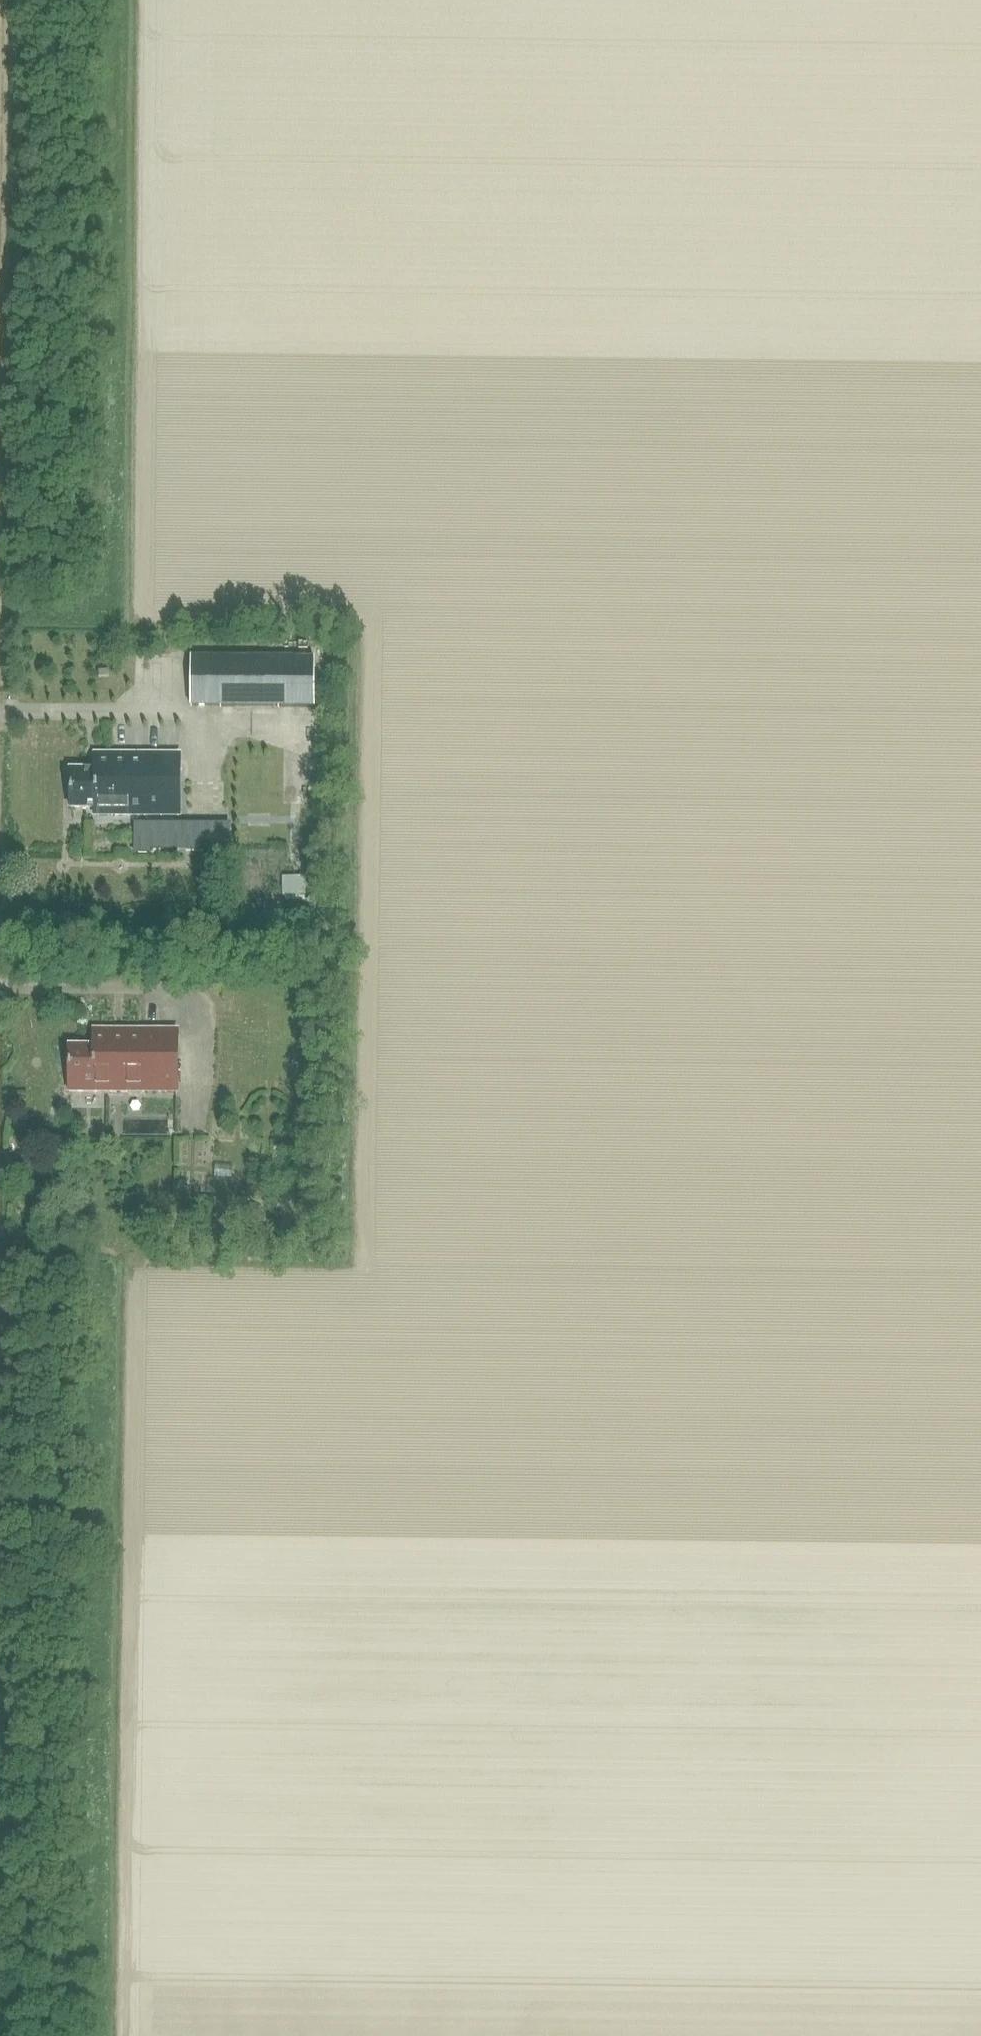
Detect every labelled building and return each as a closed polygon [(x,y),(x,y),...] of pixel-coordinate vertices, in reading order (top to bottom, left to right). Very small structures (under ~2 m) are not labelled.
[(315,709),(315,658),(190,658),(190,708),(315,709)] [(179,816),(179,756),(95,756),(95,771),(71,771),(71,809),(95,809),(95,815),(179,816)] [(177,1094),(178,1032),(94,1031),(94,1048),(69,1048),(69,1093),(177,1094)]
